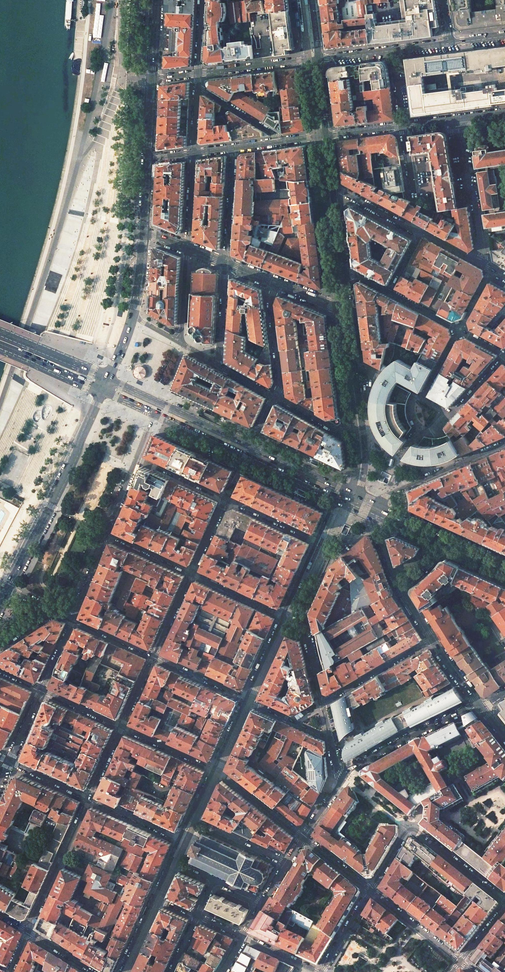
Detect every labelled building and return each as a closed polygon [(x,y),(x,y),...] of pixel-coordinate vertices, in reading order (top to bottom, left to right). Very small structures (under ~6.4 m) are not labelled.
[(64,25),(65,27),(67,28),(69,28),(71,26),(71,20),(73,0),(66,0),(64,25)] [(194,13),(195,0),(168,0),(167,12),(194,13)] [(210,63),(211,64),(221,63),(221,62),(227,61),(226,59),(231,58),(231,61),(233,61),(254,59),(252,43),(252,42),(245,43),(244,41),(230,43),(231,45),(224,45),(222,21),(224,21),(226,17),(226,13),(225,12),(225,10),(226,10),(226,6),(225,2),(221,2),(221,0),(209,1),(208,6),(210,9),(209,19),(208,22),(207,27),(209,26),(210,33),(207,34),(208,45),(206,46),(206,47),(207,47),(207,50),(206,50),(205,59),(206,59),(207,59),(210,62),(210,63)] [(234,0),(228,1),(228,3),(228,5),(229,10),(230,24),(240,23),(251,21),(251,15),(250,12),(249,0),(244,0),(244,1),(238,2),(237,0),(234,0)] [(249,0),(250,12),(251,15),(255,15),(255,12),(258,12),(258,15),(264,14),(264,11),(263,8),(263,0),(254,1),(254,0),(249,0)] [(269,7),(268,7),(268,8),(265,9),(265,8),(263,8),(264,11),(264,14),(270,13),(273,13),(289,11),(288,0),(268,0),(269,7)] [(366,4),(366,0),(363,0),(357,1),(359,19),(368,18),(367,14),(367,13),(366,4)] [(398,2),(400,2),(402,20),(377,23),(376,13),(374,14),(374,12),(367,13),(367,14),(368,18),(369,24),(369,29),(371,44),(433,36),(439,27),(434,0),(397,0),(398,2)] [(504,27),(504,0),(498,0),(499,9),(473,12),(471,0),(451,0),(452,4),(455,28),(456,28),(459,29),(461,31),(461,32),(488,29),(504,27)] [(340,21),(359,19),(357,1),(348,2),(340,3),(338,3),(322,5),(324,23),(340,21)] [(255,15),(251,15),(251,21),(253,34),(251,34),(251,36),(252,42),(252,43),(254,59),(278,56),(289,54),(289,49),(294,48),(289,11),(273,13),(270,13),(264,14),(258,15),(255,15)] [(194,13),(167,12),(166,27),(174,27),(177,27),(177,30),(178,31),(176,52),(176,55),(173,55),(165,55),(164,70),(191,67),(194,13)] [(346,26),(365,24),(369,24),(368,18),(359,19),(340,21),(324,23),(326,32),(342,30),(342,28),(346,28),(346,26)] [(356,46),(371,44),(369,29),(369,24),(365,24),(365,27),(365,29),(362,30),(362,28),(360,29),(361,30),(354,31),(356,46)] [(342,30),(326,32),(326,35),(328,49),(356,46),(354,31),(349,31),(348,31),(347,30),(342,30)] [(453,54),(411,59),(407,64),(409,82),(410,88),(413,113),(418,116),(494,106),(504,104),(504,89),(498,90),(497,88),(496,88),(496,85),(495,85),(495,84),(489,85),(486,86),(487,90),(484,90),(483,87),(478,88),(479,91),(475,92),(474,86),(462,88),(461,88),(461,89),(460,89),(429,93),(426,94),(425,88),(424,80),(424,76),(450,72),(451,74),(451,75),(461,74),(461,71),(477,69),(477,73),(483,72),(487,72),(488,72),(488,68),(491,67),(498,66),(504,66),(504,47),(453,54)] [(390,88),(387,67),(381,63),(363,65),(364,77),(363,77),(364,80),(375,79),(375,81),(374,81),(374,83),(375,82),(376,90),(390,88)] [(363,65),(336,68),(331,74),(332,81),(344,80),(344,77),(358,75),(358,78),(363,77),(364,77),(363,65)] [(278,90),(283,90),(299,88),(297,69),(280,71),(276,71),(278,90)] [(278,90),(276,71),(255,74),(257,90),(257,93),(258,95),(258,99),(278,96),(278,90)] [(255,74),(235,77),(237,91),(239,91),(241,91),(243,91),(248,94),(250,95),(259,101),(258,100),(258,99),(258,95),(253,96),(252,93),(251,90),(257,90),(255,74)] [(213,90),(231,101),(237,91),(235,77),(215,79),(213,79),(211,89),(213,90)] [(358,78),(356,78),(357,84),(357,87),(358,91),(358,95),(359,100),(360,100),(366,99),(365,91),(364,87),(364,80),(363,77),(358,78)] [(344,80),(332,81),(335,103),(353,101),(359,100),(358,95),(353,95),(352,92),(358,91),(357,87),(352,88),(351,85),(357,84),(356,78),(344,80)] [(190,82),(163,86),(162,99),(183,100),(184,98),(189,99),(190,99),(190,82)] [(278,90),(278,96),(283,96),(284,96),(283,97),(283,98),(284,98),(284,99),(283,99),(283,101),(279,101),(279,106),(280,108),(285,107),(301,105),(299,88),(283,90),(278,90)] [(369,90),(365,91),(366,99),(366,102),(370,101),(369,99),(375,98),(375,100),(374,100),(375,101),(376,101),(376,106),(392,105),(391,96),(390,88),(376,90),(374,90),(371,90),(369,90)] [(231,101),(242,108),(250,95),(248,94),(246,96),(239,91),(237,91),(231,101)] [(204,95),(203,95),(202,118),(216,118),(216,112),(219,113),(222,106),(217,103),(205,96),(204,95)] [(259,101),(250,95),(242,108),(263,121),(271,109),(272,108),(263,103),(264,100),(267,104),(269,104),(270,106),(272,106),(272,107),(279,106),(279,101),(278,96),(258,99),(258,100),(259,101)] [(188,117),(189,99),(184,98),(183,100),(162,99),(162,116),(182,117),(188,117)] [(366,99),(360,100),(360,103),(360,106),(360,107),(360,109),(358,109),(359,111),(358,111),(359,124),(369,122),(368,111),(366,102),(366,99)] [(353,101),(335,103),(338,126),(359,124),(358,111),(355,112),(354,112),(353,111),(355,109),(354,104),(360,103),(360,100),(359,100),(353,101)] [(301,105),(285,107),(285,111),(282,112),(281,111),(280,111),(280,114),(280,115),(286,114),(286,117),(281,117),(281,121),(287,121),(303,119),(301,105)] [(392,105),(376,106),(377,110),(368,111),(369,122),(394,119),(392,105)] [(281,117),(280,115),(280,114),(280,111),(280,108),(279,106),(272,107),(272,108),(271,109),(263,121),(283,134),(281,121),(281,117)] [(251,124),(230,111),(228,113),(232,131),(251,124)] [(161,133),(181,134),(182,136),(187,136),(188,117),(182,117),(162,116),(161,133)] [(216,118),(202,118),(201,141),(204,144),(219,142),(217,129),(215,129),(215,125),(217,125),(217,123),(215,123),(216,118)] [(303,119),(287,121),(281,121),(283,134),(304,131),(303,119)] [(251,124),(232,131),(234,140),(265,136),(269,136),(269,135),(263,132),(251,124)] [(217,129),(219,142),(234,140),(232,131),(230,132),(228,125),(218,126),(217,129)] [(181,134),(161,133),(160,150),(187,146),(188,136),(187,136),(182,136),(181,134)] [(458,208),(447,138),(441,133),(411,137),(414,154),(432,151),(435,170),(435,172),(435,173),(435,174),(436,175),(441,211),(458,208)] [(391,135),(369,137),(371,152),(381,151),(382,152),(387,152),(393,157),(399,156),(397,139),(391,135)] [(360,139),(361,150),(362,154),(363,154),(366,153),(371,152),(369,137),(360,139)] [(360,139),(339,141),(341,157),(351,155),(351,150),(352,150),(351,149),(350,149),(350,148),(354,147),(355,148),(355,155),(357,154),(362,154),(361,150),(360,139)] [(306,146),(280,149),(281,164),(282,167),(283,167),(288,166),(292,166),(308,163),(306,146)] [(281,164),(280,149),(266,151),(272,167),(277,179),(283,180),(283,176),(284,175),(284,173),(283,167),(282,167),(281,164)] [(484,154),(483,150),(475,151),(475,155),(477,168),(504,163),(504,151),(484,154)] [(266,151),(257,152),(257,162),(258,162),(258,166),(260,166),(261,166),(261,167),(260,167),(258,168),(258,171),(262,170),(264,179),(274,179),(277,179),(272,167),(266,151)] [(257,152),(243,154),(240,157),(239,179),(244,179),(256,180),(257,162),(257,152)] [(362,154),(357,154),(358,162),(364,161),(366,182),(368,183),(375,186),(373,169),(371,152),(366,153),(363,154),(362,154)] [(351,155),(341,157),(343,172),(358,179),(360,174),(360,173),(361,173),(361,172),(360,172),(358,162),(357,154),(355,155),(351,155)] [(226,156),(213,158),(213,174),(216,175),(216,177),(213,177),(212,178),(212,182),(213,182),(216,182),(225,183),(227,157),(226,156)] [(200,160),(199,182),(209,182),(212,182),(212,178),(213,177),(209,177),(209,174),(213,174),(213,158),(200,160)] [(170,164),(159,165),(159,166),(158,176),(170,176),(173,177),(185,177),(186,162),(170,164)] [(296,181),(310,180),(308,163),(292,166),(288,166),(283,167),(284,173),(284,175),(283,176),(283,180),(291,181),(296,181)] [(386,191),(393,194),(394,192),(405,190),(403,182),(401,165),(396,166),(384,167),(382,167),(386,191)] [(479,178),(483,204),(484,210),(494,208),(499,207),(497,193),(498,193),(497,184),(495,185),(493,170),(489,171),(478,173),(478,174),(479,178)] [(358,179),(343,172),(345,183),(363,193),(368,183),(366,182),(362,180),(360,184),(359,183),(359,182),(358,181),(359,179),(358,179)] [(170,176),(158,176),(158,191),(184,192),(185,177),(173,177),(173,183),(171,183),(169,183),(170,176)] [(257,192),(276,191),(274,179),(264,179),(260,180),(256,180),(244,179),(239,179),(238,193),(237,201),(249,202),(252,202),(253,193),(252,193),(252,192),(257,192)] [(296,181),(291,181),(292,186),(292,187),(293,188),(294,189),(295,191),(293,192),(293,193),(295,193),(295,197),(294,198),(294,199),(294,203),(293,203),(294,205),(313,202),(310,180),(296,181)] [(225,183),(216,182),(213,182),(212,182),(209,182),(199,182),(198,195),(211,196),(224,197),(225,183)] [(386,191),(381,189),(378,188),(375,186),(368,183),(363,193),(381,203),(386,191)] [(168,206),(172,206),(184,207),(184,192),(158,191),(157,205),(168,206)] [(411,202),(406,200),(402,198),(393,194),(386,191),(381,203),(404,215),(411,202)] [(198,195),(197,218),(207,219),(207,218),(207,212),(208,212),(209,212),(209,211),(208,211),(208,206),(208,205),(208,204),(211,204),(211,196),(198,195)] [(223,220),(224,197),(211,196),(211,204),(213,204),(213,206),(212,212),(211,212),(211,213),(211,214),(211,218),(212,218),(212,219),(213,219),(223,220)] [(436,208),(427,204),(428,201),(423,198),(421,202),(426,205),(425,208),(434,211),(436,208)] [(258,214),(273,214),(282,215),(283,200),(252,202),(249,202),(237,201),(237,214),(254,216),(255,216),(255,214),(255,210),(258,210),(258,214)] [(293,200),(283,200),(282,215),(287,215),(283,225),(282,226),(282,227),(291,226),(293,226),(296,225),(295,217),(294,213),(289,214),(288,206),(291,206),(291,205),(293,200)] [(294,205),(293,205),(294,213),(295,217),(296,225),(298,225),(300,225),(315,222),(314,211),(313,202),(294,205)] [(411,202),(404,215),(415,222),(424,207),(421,206),(420,205),(411,202)] [(168,206),(157,205),(156,224),(180,233),(183,227),(184,207),(172,206),(168,206)] [(348,210),(355,267),(369,275),(388,285),(412,240),(352,207),(348,210)] [(415,222),(428,229),(437,212),(434,211),(425,208),(424,207),(415,222)] [(457,220),(459,227),(460,230),(471,229),(467,207),(462,208),(458,209),(454,210),(452,210),(453,214),(454,217),(455,216),(457,216),(457,219),(457,220)] [(448,240),(452,232),(455,226),(456,225),(454,217),(453,214),(446,215),(442,214),(438,212),(438,213),(437,212),(428,229),(448,240)] [(488,232),(492,232),(491,228),(491,227),(494,226),(495,230),(504,229),(504,212),(485,215),(487,227),(488,232)] [(254,216),(237,214),(236,223),(255,224),(260,225),(273,226),(282,226),(283,225),(282,215),(273,214),(258,214),(255,214),(255,216),(254,216)] [(207,219),(197,218),(196,239),(196,240),(208,244),(210,225),(210,224),(208,224),(208,225),(206,225),(207,219)] [(223,220),(213,219),(213,225),(210,225),(208,244),(220,249),(221,249),(223,220)] [(300,225),(298,225),(298,228),(301,228),(301,230),(298,230),(298,232),(299,233),(299,238),(300,247),(303,246),(318,244),(315,222),(300,225)] [(255,224),(236,223),(235,239),(254,240),(254,235),(250,235),(251,229),(253,229),(253,230),(254,230),(254,229),(255,224)] [(271,251),(278,235),(282,227),(282,226),(273,226),(260,225),(255,224),(254,229),(254,230),(254,235),(254,240),(254,243),(253,245),(251,250),(247,260),(264,266),(271,251)] [(291,226),(282,227),(278,235),(281,234),(288,234),(294,233),(298,232),(298,230),(298,228),(298,225),(296,225),(293,226),(291,226)] [(471,229),(460,230),(461,234),(452,232),(448,240),(470,252),(474,249),(471,229)] [(298,262),(276,254),(277,251),(278,252),(285,237),(281,234),(278,235),(271,251),(264,266),(300,281),(302,272),(302,270),(302,268),(303,267),(303,264),(299,263),(299,262),(298,261),(298,262)] [(423,258),(425,255),(431,242),(423,237),(409,263),(418,268),(423,258)] [(289,238),(288,238),(282,252),(302,260),(302,259),(302,256),(300,247),(299,238),(289,238)] [(254,240),(235,239),(234,254),(235,255),(247,260),(251,250),(249,249),(250,244),(254,243),(254,240)] [(435,265),(443,249),(431,242),(425,255),(423,258),(435,265)] [(321,265),(318,244),(303,246),(300,247),(302,256),(302,259),(302,260),(303,264),(303,267),(304,267),(306,267),(307,267),(321,265)] [(504,268),(504,247),(504,249),(492,251),(491,251),(493,262),(500,266),(504,268)] [(168,253),(155,248),(154,248),(153,267),(165,267),(167,267),(167,264),(168,253)] [(454,275),(455,274),(456,271),(458,268),(462,259),(443,249),(435,265),(434,267),(430,274),(435,276),(444,280),(450,283),(453,277),(454,275)] [(169,269),(180,270),(181,258),(168,253),(167,264),(167,267),(167,268),(169,269)] [(422,270),(419,275),(432,281),(435,276),(430,274),(434,267),(435,265),(423,258),(418,268),(422,270)] [(483,270),(462,259),(458,268),(462,270),(461,273),(465,274),(465,275),(464,277),(463,276),(462,277),(463,278),(463,279),(457,276),(454,275),(453,277),(450,283),(454,286),(461,289),(474,295),(484,277),(483,270)] [(418,268),(409,263),(406,270),(403,275),(406,276),(406,278),(411,281),(411,279),(416,281),(417,278),(419,275),(422,270),(418,268)] [(321,265),(307,267),(307,269),(307,270),(306,271),(302,270),(302,272),(300,281),(320,289),(324,288),(321,265)] [(165,267),(153,267),(153,280),(179,283),(180,270),(169,269),(168,275),(165,275),(165,267)] [(215,326),(218,273),(214,272),(214,271),(212,269),(209,268),(206,268),(203,268),(200,269),(198,271),(198,272),(194,271),(191,327),(192,327),(192,328),(192,330),(192,332),(191,332),(200,341),(201,341),(202,342),(204,341),(205,342),(205,343),(214,343),(215,336),(216,326),(215,326)] [(402,276),(396,289),(398,290),(408,295),(416,281),(411,279),(411,281),(406,278),(406,276),(403,275),(402,276)] [(432,281),(430,285),(421,302),(429,307),(444,280),(435,276),(432,281)] [(430,285),(417,278),(416,281),(408,295),(421,302),(430,285)] [(250,285),(234,279),(233,279),(232,280),(231,294),(240,298),(242,298),(244,299),(245,297),(243,296),(243,295),(243,294),(246,295),(250,285)] [(179,283),(153,280),(152,294),(163,295),(164,295),(164,294),(164,288),(168,289),(167,297),(179,297),(179,283)] [(447,299),(454,286),(450,283),(444,280),(429,307),(440,312),(446,301),(446,300),(447,299)] [(377,291),(360,282),(357,283),(359,302),(375,300),(380,292),(377,291)] [(504,306),(504,305),(504,291),(490,283),(483,295),(504,306)] [(250,285),(246,295),(249,297),(248,297),(248,298),(245,297),(244,299),(247,300),(248,301),(264,308),(262,290),(250,285)] [(461,289),(454,286),(447,299),(450,300),(453,301),(451,304),(449,302),(447,302),(446,301),(440,312),(454,320),(462,317),(474,295),(461,289)] [(392,299),(380,292),(375,300),(378,301),(378,302),(385,306),(385,310),(382,309),(382,313),(381,313),(381,314),(385,314),(388,314),(392,299)] [(151,313),(172,324),(177,325),(179,297),(167,297),(165,297),(163,297),(163,296),(163,295),(152,294),(151,313)] [(245,313),(249,313),(252,339),(267,346),(269,346),(264,308),(248,301),(247,300),(244,299),(242,298),(240,298),(231,294),(229,329),(243,335),(245,313)] [(476,308),(494,318),(500,311),(504,306),(483,295),(476,308)] [(308,308),(279,296),(276,304),(278,317),(279,326),(297,323),(296,317),(304,320),(308,308)] [(397,313),(400,303),(392,299),(388,314),(397,313)] [(375,300),(359,302),(361,317),(379,315),(378,302),(378,301),(375,300)] [(420,313),(400,303),(397,313),(395,319),(400,321),(406,324),(416,327),(416,326),(420,313)] [(327,315),(308,308),(304,320),(304,322),(308,322),(309,325),(304,325),(304,334),(304,335),(310,334),(329,332),(327,316),(327,315)] [(494,318),(476,308),(469,322),(471,329),(482,335),(486,326),(487,326),(494,318)] [(388,314),(385,314),(385,319),(385,334),(381,335),(382,339),(386,338),(389,338),(393,323),(395,319),(397,313),(388,314)] [(436,322),(420,313),(416,326),(422,329),(421,331),(424,333),(422,337),(428,340),(428,339),(429,337),(430,336),(431,334),(431,333),(436,322)] [(379,315),(361,317),(363,329),(364,341),(382,339),(381,335),(379,319),(385,319),(385,314),(381,314),(379,315)] [(498,328),(496,331),(493,329),(487,326),(486,326),(482,335),(504,347),(504,321),(498,328)] [(449,329),(436,322),(431,333),(432,334),(436,336),(435,338),(432,338),(432,339),(431,340),(431,341),(433,343),(432,344),(427,342),(422,351),(423,352),(439,361),(451,337),(449,329)] [(297,323),(279,326),(282,350),(300,348),(305,347),(304,335),(304,334),(303,334),(303,337),(298,338),(297,323)] [(393,323),(389,338),(388,340),(391,341),(390,341),(394,343),(398,328),(399,325),(393,323)] [(409,347),(414,333),(414,330),(409,328),(408,329),(408,331),(403,346),(409,348),(409,347)] [(229,329),(227,354),(227,360),(227,361),(227,362),(228,362),(250,375),(257,362),(259,359),(246,352),(247,337),(243,335),(229,329)] [(329,332),(310,334),(304,335),(305,347),(306,351),(308,351),(312,351),(331,349),(329,332)] [(422,337),(414,333),(409,347),(413,349),(414,347),(415,347),(415,346),(417,347),(416,350),(418,350),(419,349),(422,351),(427,342),(428,340),(422,337)] [(382,339),(364,341),(365,347),(365,349),(387,346),(389,346),(390,343),(386,343),(385,340),(386,340),(386,338),(382,339)] [(478,345),(467,338),(459,341),(450,357),(462,363),(464,364),(466,365),(467,365),(467,364),(468,363),(463,360),(465,356),(467,356),(469,358),(468,359),(470,360),(478,345)] [(415,367),(399,358),(398,358),(395,361),(391,364),(390,361),(393,355),(395,343),(394,343),(390,341),(390,343),(389,346),(387,346),(385,353),(384,358),(382,369),(386,371),(385,371),(401,380),(416,388),(417,387),(418,389),(422,391),(439,361),(423,352),(415,367)] [(498,355),(478,345),(470,360),(474,362),(475,359),(476,360),(473,365),(472,365),(471,366),(467,364),(467,365),(471,367),(482,373),(498,356),(498,355)] [(271,364),(269,346),(267,346),(259,359),(257,362),(266,366),(271,364)] [(387,346),(365,349),(367,361),(382,369),(384,358),(378,357),(379,355),(380,355),(380,354),(385,353),(387,346)] [(300,348),(282,350),(285,372),(302,370),(302,367),(305,367),(305,366),(304,359),(304,356),(303,352),(306,351),(305,347),(300,348)] [(306,351),(303,352),(304,356),(309,356),(309,358),(304,359),(305,366),(308,366),(308,363),(310,363),(311,369),(313,369),(334,367),(331,349),(312,351),(308,351),(306,351)] [(188,354),(174,388),(174,389),(217,409),(231,378),(188,354)] [(442,373),(452,378),(453,378),(454,376),(456,377),(457,375),(459,376),(456,380),(457,381),(469,387),(482,373),(471,367),(467,365),(466,365),(465,368),(461,372),(457,370),(462,363),(450,357),(442,373)] [(257,362),(250,375),(258,379),(266,366),(257,362)] [(266,366),(258,379),(272,387),(274,383),(271,364),(266,366)] [(504,364),(488,381),(500,391),(501,392),(502,391),(501,391),(504,386),(504,365),(504,364)] [(145,377),(147,375),(147,372),(146,369),(144,367),(141,366),(139,366),(136,368),(134,370),(134,373),(135,376),(137,378),(140,379),(142,379),(145,377)] [(311,369),(306,370),(307,377),(314,376),(316,397),(337,395),(334,367),(313,369),(311,369)] [(302,370),(285,372),(288,396),(299,403),(304,399),(307,399),(310,398),(309,389),(308,388),(305,388),(305,384),(305,383),(303,383),(302,381),(304,381),(308,381),(307,377),(306,370),(302,370)] [(407,414),(407,412),(407,411),(407,409),(407,406),(407,403),(408,401),(409,399),(410,396),(411,394),(412,392),(397,384),(399,382),(401,380),(385,371),(383,374),(382,376),(379,381),(376,387),(375,392),(374,396),(373,403),(373,408),(374,413),(374,417),(375,422),(377,426),(380,433),(383,439),(383,440),(387,445),(392,449),(393,450),(398,453),(408,440),(405,438),(413,427),(412,426),(410,423),(409,420),(408,416),(407,414)] [(446,389),(450,383),(452,378),(442,373),(436,384),(446,389)] [(235,417),(240,407),(242,402),(244,398),(249,389),(231,378),(217,409),(235,417)] [(469,387),(457,381),(453,385),(450,383),(446,389),(444,392),(457,400),(469,387)] [(488,381),(477,393),(488,404),(490,405),(493,408),(494,409),(498,405),(493,401),(497,397),(500,400),(502,398),(503,400),(504,398),(504,396),(503,394),(501,392),(500,391),(488,381)] [(446,389),(436,384),(430,395),(440,401),(444,392),(446,389)] [(266,398),(249,389),(244,398),(248,400),(245,405),(243,404),(244,403),(242,402),(240,407),(235,417),(254,425),(266,398)] [(440,401),(451,407),(457,400),(444,392),(440,401)] [(470,401),(481,412),(482,412),(484,414),(486,415),(493,408),(490,405),(488,404),(477,393),(470,401)] [(304,399),(299,403),(311,409),(338,425),(341,423),(337,395),(316,397),(317,405),(314,404),(313,403),(312,398),(310,398),(307,399),(304,399)] [(503,400),(498,405),(494,409),(498,413),(504,406),(504,398),(503,400)] [(481,412),(470,401),(460,411),(472,421),(470,424),(473,428),(479,435),(482,432),(477,428),(472,422),(474,419),(476,420),(475,421),(476,422),(475,423),(483,430),(484,430),(488,424),(491,421),(491,420),(486,415),(484,414),(482,412),(481,412)] [(272,415),(270,420),(265,431),(285,440),(296,415),(277,404),(272,415)] [(504,434),(504,419),(499,413),(498,413),(494,409),(493,408),(486,415),(491,420),(491,421),(495,424),(496,426),(504,434)] [(472,421),(460,411),(452,420),(463,434),(464,436),(466,434),(473,428),(470,424),(472,421)] [(312,424),(296,415),(285,440),(301,448),(312,424)] [(463,434),(452,420),(445,429),(449,434),(451,438),(454,442),(456,440),(455,439),(452,437),(455,434),(456,435),(457,437),(461,434),(462,435),(463,434)] [(491,421),(488,424),(491,427),(486,432),(484,430),(483,430),(482,432),(479,435),(480,436),(487,444),(504,436),(504,434),(496,426),(495,424),(491,421)] [(328,433),(312,424),(301,448),(318,455),(328,433)] [(473,428),(466,434),(469,438),(468,438),(472,443),(471,444),(475,449),(487,444),(480,436),(479,435),(473,428)] [(344,468),(345,467),(345,466),(346,465),(343,442),(328,433),(318,455),(343,467),(344,467),(344,468)] [(168,440),(156,434),(147,455),(162,462),(171,466),(181,445),(168,440)] [(433,463),(437,463),(439,463),(442,462),(448,460),(452,459),(454,458),(458,456),(462,453),(455,443),(454,442),(451,438),(449,434),(444,436),(441,437),(439,438),(438,438),(435,438),(432,438),(428,437),(425,436),(419,445),(416,444),(410,452),(411,454),(408,456),(406,458),(411,460),(414,461),(422,463),(429,463),(433,463)] [(471,444),(465,436),(462,438),(460,440),(459,440),(455,443),(462,453),(463,454),(475,449),(471,444)] [(192,451),(181,445),(171,466),(187,473),(197,453),(192,451)] [(502,451),(489,457),(504,491),(504,480),(504,479),(504,458),(502,451)] [(205,457),(197,453),(187,473),(203,481),(212,460),(205,457)] [(489,457),(473,464),(481,482),(482,484),(484,490),(486,493),(486,494),(491,492),(486,482),(486,480),(493,476),(494,479),(491,480),(494,484),(496,483),(501,493),(495,496),(494,494),(487,496),(489,501),(500,516),(504,513),(504,493),(504,491),(489,457)] [(228,468),(212,460),(203,481),(212,485),(224,491),(225,489),(230,478),(233,470),(228,468)] [(314,466),(312,472),(310,476),(308,481),(306,485),(303,491),(307,494),(307,495),(306,497),(305,498),(301,496),(300,497),(340,516),(343,524),(345,525),(348,526),(351,527),(354,529),(356,527),(360,520),(376,527),(387,532),(399,528),(401,524),(402,520),(404,516),(400,504),(396,495),(388,498),(382,496),(388,484),(385,483),(383,482),(381,481),(378,480),(382,472),(384,468),(368,466),(369,482),(368,483),(317,460),(322,463),(321,464),(320,466),(319,468),(314,466)] [(481,482),(473,464),(456,470),(464,489),(472,499),(476,497),(472,488),(471,486),(481,482)] [(155,472),(143,466),(142,467),(139,475),(135,483),(136,484),(149,490),(150,486),(152,486),(152,487),(153,488),(155,489),(156,486),(158,487),(155,493),(163,496),(163,495),(171,479),(155,472)] [(477,511),(479,509),(473,500),(472,499),(464,489),(456,470),(443,476),(446,485),(439,489),(440,490),(448,501),(449,503),(451,506),(458,515),(461,519),(463,522),(469,517),(477,511)] [(255,505),(264,485),(254,480),(241,474),(237,482),(241,483),(235,495),(244,500),(255,505)] [(446,485),(443,476),(409,491),(411,497),(411,499),(411,500),(411,501),(412,504),(429,491),(431,490),(432,492),(432,491),(434,492),(438,494),(440,490),(439,489),(446,485)] [(175,481),(171,479),(163,495),(173,500),(180,484),(175,481)] [(135,486),(132,493),(147,500),(148,501),(148,500),(150,495),(151,496),(152,495),(150,494),(151,491),(149,490),(136,484),(135,486)] [(191,489),(180,484),(173,500),(192,509),(200,493),(191,489)] [(275,514),(284,494),(274,489),(264,485),(255,505),(265,509),(275,514)] [(448,501),(440,490),(438,494),(428,516),(436,520),(444,523),(451,506),(449,503),(447,506),(441,503),(442,500),(446,502),(446,501),(447,502),(448,501)] [(429,491),(412,504),(412,508),(420,512),(428,516),(438,494),(434,492),(432,495),(433,495),(432,497),(430,496),(431,494),(431,493),(432,493),(431,492),(430,493),(429,491)] [(163,496),(155,493),(154,492),(153,495),(154,496),(151,502),(159,505),(163,496)] [(132,493),(130,498),(128,503),(143,510),(144,507),(143,505),(140,505),(140,504),(141,502),(145,504),(147,500),(132,493)] [(219,502),(200,493),(192,509),(191,511),(195,513),(197,514),(210,520),(212,517),(219,502)] [(486,494),(486,493),(473,500),(479,509),(485,517),(491,525),(492,526),(494,523),(500,516),(489,501),(487,496),(486,494)] [(295,523),(304,503),(294,499),(284,494),(275,514),(285,519),(295,523)] [(159,505),(154,515),(164,520),(173,500),(163,495),(163,496),(159,505)] [(154,515),(159,505),(151,502),(148,501),(147,500),(145,504),(144,507),(143,510),(150,513),(154,515)] [(160,527),(160,528),(172,534),(173,531),(180,534),(182,529),(186,523),(191,511),(192,509),(173,500),(164,520),(160,527)] [(125,509),(123,515),(144,526),(145,525),(146,521),(142,519),(145,514),(147,515),(147,516),(147,517),(148,517),(150,513),(143,510),(128,503),(125,509)] [(317,509),(304,503),(295,523),(315,532),(320,521),(324,512),(317,509)] [(458,515),(451,506),(444,523),(464,533),(467,527),(463,522),(461,519),(459,520),(455,519),(455,517),(456,515),(457,516),(458,515)] [(219,530),(217,535),(230,541),(236,528),(237,529),(238,527),(249,532),(255,519),(234,509),(228,512),(219,530)] [(208,525),(210,520),(197,514),(196,518),(193,517),(195,513),(191,511),(186,523),(205,531),(208,525)] [(154,515),(150,513),(148,517),(146,521),(160,527),(164,520),(154,515)] [(143,529),(144,526),(123,515),(120,523),(116,531),(137,541),(141,533),(137,531),(138,527),(143,529)] [(500,516),(494,523),(504,528),(504,522),(501,517),(500,516)] [(474,519),(469,517),(463,522),(467,527),(464,533),(474,538),(485,543),(492,526),(491,525),(490,526),(487,525),(488,524),(483,520),(484,520),(480,518),(480,519),(474,518),(474,519)] [(263,522),(255,519),(249,532),(247,536),(243,547),(236,560),(243,563),(247,565),(251,567),(252,568),(261,548),(263,544),(271,527),(263,522)] [(203,537),(205,531),(186,523),(182,529),(186,530),(183,535),(184,536),(188,538),(200,543),(203,537)] [(159,531),(145,525),(144,526),(143,529),(141,533),(137,541),(145,544),(152,547),(159,531)] [(492,526),(485,543),(504,552),(504,532),(492,526)] [(279,530),(271,527),(263,544),(264,544),(263,547),(269,550),(270,547),(279,551),(287,534),(279,530)] [(157,550),(163,553),(172,534),(160,528),(159,531),(152,547),(157,550)] [(190,565),(197,550),(186,545),(184,548),(183,549),(184,549),(183,551),(177,549),(180,543),(181,543),(182,539),(184,536),(183,535),(180,534),(173,531),(172,534),(163,553),(177,559),(190,565)] [(297,570),(304,556),(307,550),(307,549),(309,544),(287,534),(279,551),(277,556),(280,557),(278,561),(297,570)] [(215,538),(214,542),(227,548),(228,546),(231,541),(230,541),(217,535),(215,538)] [(367,536),(344,555),(360,576),(365,573),(357,563),(356,561),(361,557),(359,554),(373,544),(370,536),(367,536)] [(396,536),(389,538),(392,550),(397,565),(417,555),(420,547),(410,542),(396,536)] [(199,545),(200,543),(188,538),(187,540),(188,541),(188,542),(182,539),(181,543),(186,545),(197,550),(199,545)] [(227,563),(230,565),(234,566),(236,560),(243,547),(231,541),(228,546),(235,549),(233,553),(232,552),(229,558),(227,563)] [(211,548),(208,554),(223,562),(227,563),(229,558),(227,557),(229,553),(226,551),(227,549),(227,548),(214,542),(211,548)] [(108,552),(104,562),(120,569),(123,562),(124,562),(121,569),(124,570),(132,552),(120,546),(112,543),(108,552)] [(384,570),(373,544),(359,554),(361,557),(363,559),(357,563),(365,573),(371,570),(375,575),(384,570)] [(271,576),(278,561),(280,557),(277,556),(276,558),(266,554),(268,551),(261,548),(252,568),(253,568),(263,573),(266,574),(271,576)] [(140,556),(132,552),(124,570),(131,573),(131,574),(133,570),(140,573),(138,577),(139,577),(142,578),(144,575),(150,560),(140,556)] [(208,554),(201,570),(211,575),(219,579),(225,567),(218,564),(219,562),(222,564),(223,562),(208,554)] [(333,565),(326,580),(337,591),(351,581),(360,576),(344,555),(341,558),(335,563),(333,565)] [(462,565),(453,561),(451,560),(448,559),(447,558),(445,559),(444,559),(442,560),(441,561),(437,568),(432,573),(428,578),(422,582),(422,583),(413,588),(413,589),(413,590),(414,592),(425,610),(426,608),(435,602),(442,598),(439,592),(457,575),(462,565)] [(158,564),(150,560),(144,575),(153,579),(151,583),(159,587),(167,568),(158,564)] [(234,586),(241,589),(251,567),(247,565),(245,570),(243,571),(240,570),(239,567),(240,565),(241,565),(242,565),(243,563),(236,560),(234,566),(226,582),(234,586)] [(294,577),(297,570),(278,561),(271,576),(290,586),(294,577)] [(94,586),(91,594),(111,603),(124,570),(121,569),(120,569),(104,562),(101,570),(94,586)] [(225,567),(219,579),(224,581),(226,582),(234,566),(230,565),(229,568),(225,567)] [(467,588),(472,590),(475,596),(485,576),(462,565),(457,575),(458,580),(453,590),(453,591),(461,585),(467,588)] [(252,571),(253,568),(252,568),(251,567),(241,589),(249,593),(256,596),(266,574),(263,573),(262,576),(262,577),(251,572),(252,571)] [(185,576),(167,568),(159,587),(160,587),(176,595),(181,584),(185,576)] [(360,576),(366,580),(375,575),(371,570),(365,573),(360,576)] [(390,586),(384,570),(375,575),(381,591),(390,586)] [(139,577),(138,577),(131,574),(131,573),(118,606),(124,609),(128,601),(133,589),(139,577)] [(290,586),(271,576),(266,574),(256,596),(280,607),(286,596),(290,586)] [(381,591),(375,575),(366,580),(360,576),(351,581),(353,613),(363,608),(384,598),(381,591)] [(485,576),(475,596),(479,602),(482,608),(490,604),(494,601),(490,599),(492,596),(497,599),(502,595),(504,588),(504,584),(485,576)] [(148,581),(142,578),(139,577),(133,589),(136,591),(152,598),(154,599),(156,595),(153,594),(145,590),(146,588),(148,581)] [(327,627),(342,618),(353,613),(351,581),(337,591),(326,580),(322,589),(317,600),(311,612),(314,623),(316,633),(327,627)] [(159,587),(151,583),(148,581),(146,588),(154,592),(154,591),(158,591),(160,587),(159,587)] [(196,581),(188,598),(197,603),(199,599),(204,601),(201,604),(204,606),(212,589),(203,585),(196,581)] [(390,586),(381,591),(384,598),(393,594),(390,586)] [(175,597),(176,595),(160,587),(158,591),(156,595),(154,599),(155,599),(171,606),(175,597)] [(502,595),(497,599),(494,601),(490,604),(499,617),(504,624),(504,626),(504,588),(502,595)] [(225,595),(212,589),(204,606),(204,607),(232,620),(240,602),(225,595)] [(152,598),(136,591),(131,603),(146,610),(150,602),(150,601),(152,598)] [(111,608),(113,604),(111,603),(91,594),(86,606),(82,617),(103,626),(107,617),(103,615),(103,614),(103,613),(102,613),(106,605),(111,608)] [(363,608),(370,619),(373,624),(379,621),(402,607),(393,594),(384,598),(363,608)] [(150,601),(154,604),(151,612),(165,619),(166,616),(169,610),(171,606),(155,599),(154,599),(152,598),(150,601)] [(184,606),(180,615),(194,621),(197,615),(199,616),(204,607),(204,606),(201,604),(197,603),(188,598),(184,606)] [(148,611),(146,610),(131,603),(128,601),(124,609),(129,611),(127,615),(126,617),(128,617),(131,619),(132,617),(139,620),(139,622),(141,623),(141,621),(143,622),(148,611)] [(232,620),(231,621),(246,628),(255,609),(247,606),(240,602),(232,620)] [(426,608),(442,635),(459,623),(462,621),(451,603),(447,606),(444,602),(437,606),(435,602),(426,608)] [(192,646),(199,649),(205,652),(216,655),(218,651),(224,637),(231,621),(232,620),(204,607),(199,616),(197,623),(200,624),(192,646)] [(409,620),(402,607),(379,621),(381,624),(388,620),(389,622),(384,625),(386,629),(384,630),(386,633),(388,632),(409,620)] [(111,630),(118,633),(126,617),(127,615),(111,608),(107,617),(103,626),(111,630)] [(353,613),(342,618),(327,627),(316,633),(325,669),(325,670),(333,665),(349,655),(381,636),(373,624),(370,619),(363,608),(353,613)] [(255,609),(246,628),(250,629),(250,630),(266,638),(271,628),(275,618),(259,611),(255,609)] [(151,612),(148,611),(143,622),(141,628),(157,636),(161,626),(165,619),(151,612)] [(172,631),(170,636),(179,641),(183,642),(187,644),(192,646),(200,624),(197,623),(194,621),(180,615),(178,619),(172,631)] [(136,628),(139,623),(128,618),(128,617),(126,617),(118,633),(125,636),(131,639),(136,628)] [(39,649),(51,655),(66,623),(56,618),(27,638),(32,645),(37,648),(39,649)] [(397,637),(414,628),(409,620),(388,632),(390,635),(392,634),(391,634),(394,632),(397,637)] [(224,637),(237,643),(240,637),(245,639),(250,629),(246,628),(231,621),(224,637)] [(381,624),(379,621),(373,624),(381,636),(385,634),(386,633),(384,630),(381,624)] [(455,654),(456,654),(476,641),(462,621),(459,623),(442,635),(446,641),(451,649),(455,654)] [(85,631),(77,628),(73,636),(71,642),(68,647),(80,653),(81,648),(78,647),(80,642),(81,643),(81,644),(82,645),(83,644),(88,646),(94,635),(89,633),(85,631)] [(155,641),(157,636),(141,628),(140,630),(136,628),(131,639),(143,645),(151,648),(155,641)] [(414,628),(397,637),(400,642),(417,632),(414,628)] [(242,646),(243,646),(259,653),(263,645),(266,638),(250,630),(250,629),(245,639),(242,646)] [(410,646),(422,640),(417,632),(400,642),(396,645),(396,644),(393,646),(392,646),(389,641),(380,646),(388,660),(393,656),(410,646)] [(373,650),(376,649),(380,646),(389,641),(385,634),(381,636),(349,655),(353,661),(367,654),(371,651),(373,650)] [(97,637),(94,635),(88,646),(86,652),(85,651),(83,654),(92,658),(92,657),(90,656),(91,653),(96,655),(103,639),(97,637)] [(283,646),(279,655),(289,659),(290,656),(292,656),(294,665),(292,666),(294,667),(295,669),(306,666),(303,653),(300,641),(288,635),(283,646)] [(179,641),(170,636),(162,653),(167,655),(172,658),(179,641)] [(224,637),(218,651),(233,658),(234,656),(239,644),(237,643),(224,637)] [(27,638),(13,646),(30,654),(33,656),(37,648),(32,645),(27,638)] [(106,641),(103,639),(96,655),(94,659),(92,659),(88,669),(96,672),(100,663),(109,643),(106,641)] [(183,642),(179,641),(172,658),(173,658),(179,646),(181,647),(181,646),(183,642)] [(489,660),(476,641),(456,654),(461,660),(460,661),(465,667),(466,666),(471,672),(489,660)] [(187,644),(183,642),(181,646),(181,647),(179,646),(173,658),(179,661),(187,644)] [(117,646),(109,643),(100,663),(105,666),(111,654),(114,656),(125,662),(120,672),(121,673),(137,680),(142,669),(146,659),(131,653),(117,646)] [(204,655),(205,652),(199,649),(192,646),(187,644),(179,661),(189,666),(197,670),(203,658),(197,655),(198,653),(204,655)] [(13,646),(0,655),(0,664),(7,667),(21,673),(26,661),(25,661),(24,662),(23,661),(24,659),(22,659),(22,658),(23,655),(28,658),(28,657),(30,654),(13,646)] [(237,658),(234,656),(233,658),(237,660),(253,667),(256,660),(259,653),(243,646),(237,658)] [(388,660),(380,646),(376,649),(377,651),(376,651),(374,652),(374,653),(372,653),(371,651),(367,654),(374,667),(382,663),(388,660)] [(80,653),(68,647),(65,654),(66,655),(62,664),(60,668),(59,667),(56,674),(67,679),(72,670),(74,666),(73,666),(75,663),(78,663),(80,659),(79,659),(81,654),(82,654),(80,653)] [(404,682),(412,677),(414,676),(436,663),(433,658),(427,648),(412,657),(416,663),(399,673),(404,682)] [(36,657),(38,658),(47,663),(49,659),(51,655),(39,649),(38,651),(40,652),(38,656),(37,655),(36,657)] [(218,651),(216,655),(215,657),(234,666),(237,660),(233,658),(218,651)] [(203,658),(197,670),(203,672),(207,674),(212,664),(206,661),(207,659),(213,662),(215,657),(216,655),(205,652),(204,655),(203,658)] [(368,671),(374,667),(367,654),(353,661),(361,675),(368,671)] [(279,655),(274,666),(269,677),(285,684),(288,676),(292,666),(287,663),(289,659),(279,655)] [(333,665),(344,685),(353,680),(361,675),(353,661),(349,655),(333,665)] [(36,661),(28,657),(28,658),(26,661),(21,673),(31,678),(39,681),(43,672),(47,663),(38,658),(36,661)] [(212,664),(207,674),(219,679),(227,683),(234,666),(215,657),(213,662),(212,664)] [(404,662),(395,667),(399,673),(416,663),(412,657),(404,662)] [(243,690),(248,678),(253,667),(237,660),(234,666),(227,683),(243,690)] [(495,666),(494,667),(489,660),(471,672),(470,673),(475,679),(476,679),(480,684),(478,685),(485,694),(489,695),(503,686),(503,684),(504,683),(504,680),(495,666)] [(497,665),(495,666),(504,680),(504,660),(497,665)] [(422,692),(447,678),(441,670),(436,663),(414,676),(418,681),(420,680),(425,687),(421,690),(422,692)] [(166,685),(172,671),(167,669),(157,665),(155,670),(151,679),(163,685),(166,685)] [(321,672),(326,692),(329,694),(336,689),(344,685),(333,665),(325,670),(325,669),(321,672)] [(309,678),(306,666),(295,669),(294,667),(292,666),(288,676),(294,678),(293,681),(293,682),(294,684),(293,687),(300,691),(301,694),(312,690),(309,678)] [(377,678),(385,692),(403,683),(404,682),(399,673),(395,667),(385,673),(377,678)] [(96,672),(88,669),(83,680),(91,683),(92,681),(96,672)] [(175,690),(182,676),(172,671),(166,685),(169,686),(165,693),(162,701),(169,704),(172,697),(175,690)] [(113,691),(128,698),(137,680),(121,673),(113,691)] [(83,702),(88,689),(89,687),(86,685),(85,687),(81,685),(74,682),(72,685),(67,683),(68,682),(66,681),(67,679),(56,674),(50,687),(63,693),(79,700),(83,702)] [(197,700),(204,686),(192,680),(182,676),(175,690),(191,698),(188,704),(194,707),(197,700)] [(32,692),(16,685),(1,677),(0,679),(0,703),(22,713),(32,692)] [(264,688),(259,698),(275,705),(279,695),(285,684),(269,677),(264,688)] [(366,684),(374,698),(385,692),(377,678),(371,681),(366,684)] [(447,678),(422,692),(426,697),(450,682),(448,680),(447,678)] [(163,685),(151,679),(149,682),(144,693),(162,701),(165,693),(161,691),(163,685)] [(92,681),(91,683),(90,686),(98,690),(100,685),(92,681)] [(362,704),(363,705),(364,704),(374,698),(366,684),(360,688),(355,691),(362,704)] [(210,689),(204,686),(197,700),(194,707),(193,708),(203,713),(201,716),(207,719),(209,715),(210,713),(211,710),(219,693),(210,689)] [(313,695),(312,690),(301,694),(300,691),(293,687),(291,692),(296,694),(295,700),(300,710),(315,702),(313,695)] [(456,703),(463,700),(462,698),(454,687),(448,690),(449,691),(435,698),(434,697),(433,695),(426,699),(427,701),(413,708),(412,706),(405,710),(406,711),(412,722),(412,723),(413,724),(414,724),(422,720),(439,711),(456,703)] [(97,708),(103,696),(88,689),(83,702),(97,708)] [(119,719),(128,698),(113,691),(110,696),(109,697),(103,694),(103,696),(97,708),(107,713),(119,719)] [(347,695),(334,703),(338,723),(342,739),(344,737),(346,734),(347,733),(351,730),(355,728),(354,722),(353,722),(351,714),(354,714),(352,706),(355,708),(362,704),(355,691),(353,692),(351,693),(349,694),(347,695)] [(285,698),(279,695),(275,705),(281,708),(294,714),(300,710),(295,700),(296,694),(291,692),(289,694),(288,694),(287,695),(286,696),(285,698)] [(162,701),(144,693),(143,696),(141,700),(154,707),(166,712),(169,704),(162,701)] [(237,701),(219,693),(211,710),(216,712),(216,714),(212,714),(210,713),(209,715),(212,717),(227,723),(233,711),(237,701)] [(188,704),(172,697),(169,704),(185,711),(191,714),(191,712),(193,710),(193,708),(194,707),(188,704)] [(42,712),(38,721),(52,727),(52,726),(51,724),(52,724),(55,725),(53,728),(56,729),(59,724),(53,721),(60,705),(49,700),(47,700),(42,712)] [(154,707),(141,700),(136,712),(130,723),(146,730),(155,735),(162,718),(154,715),(152,717),(149,716),(154,707)] [(13,730),(14,730),(22,713),(0,703),(0,724),(13,730)] [(162,718),(155,735),(163,738),(170,741),(177,726),(185,711),(169,704),(166,712),(162,718)] [(65,707),(60,705),(53,721),(59,724),(62,725),(69,709),(65,707)] [(75,712),(69,709),(62,725),(74,731),(81,715),(75,712)] [(277,720),(254,709),(250,718),(246,726),(263,734),(264,734),(266,727),(268,727),(268,728),(269,729),(272,730),(273,729),(277,720)] [(397,731),(402,729),(401,728),(402,727),(402,728),(412,723),(412,722),(406,711),(405,710),(394,716),(386,720),(385,718),(377,723),(378,725),(365,733),(364,731),(357,735),(358,737),(358,738),(352,742),(351,741),(349,742),(349,743),(347,746),(347,750),(347,754),(349,758),(351,759),(378,742),(388,737),(397,731)] [(185,711),(177,726),(181,728),(182,726),(186,727),(186,726),(190,728),(197,714),(191,712),(191,714),(185,711)] [(81,715),(74,731),(82,734),(83,731),(83,728),(89,730),(87,737),(89,738),(91,739),(98,722),(89,718),(81,715)] [(469,731),(481,724),(473,715),(464,719),(465,723),(466,729),(467,728),(469,731)] [(195,727),(193,733),(199,736),(203,728),(207,719),(201,716),(195,727)] [(225,729),(227,723),(212,717),(206,730),(221,736),(225,729)] [(285,723),(277,720),(273,729),(278,731),(288,736),(292,727),(285,723)] [(34,731),(30,739),(44,745),(46,746),(49,747),(53,749),(54,748),(65,753),(72,756),(76,758),(83,740),(85,736),(82,734),(74,731),(62,725),(59,724),(56,729),(53,728),(52,727),(38,721),(34,731)] [(105,726),(98,722),(91,739),(107,746),(111,737),(114,730),(105,726)] [(469,731),(466,733),(472,743),(474,741),(475,744),(473,745),(475,748),(478,747),(488,741),(495,738),(494,737),(485,727),(482,723),(481,724),(469,731)] [(6,746),(13,730),(0,724),(0,748),(6,746)] [(436,747),(460,736),(456,727),(455,724),(454,725),(426,738),(431,746),(434,750),(436,749),(436,747)] [(182,747),(192,752),(197,740),(199,737),(199,736),(193,733),(181,728),(177,726),(170,741),(182,747)] [(263,734),(246,726),(243,734),(240,740),(255,747),(257,748),(262,737),(263,734)] [(300,731),(292,727),(288,736),(288,737),(295,740),(304,744),(308,734),(300,731)] [(220,740),(221,736),(206,730),(203,728),(199,736),(199,737),(201,738),(217,745),(220,740)] [(268,776),(271,773),(281,761),(278,758),(288,737),(288,736),(278,731),(268,752),(263,750),(263,751),(261,750),(257,748),(255,747),(252,754),(251,757),(249,759),(254,762),(255,763),(253,764),(257,768),(259,769),(264,773),(268,776)] [(308,734),(304,744),(325,753),(325,742),(315,737),(308,734)] [(125,735),(121,745),(136,751),(140,742),(125,735)] [(295,742),(295,740),(288,737),(278,758),(281,761),(292,770),(297,760),(286,755),(292,741),(295,742)] [(104,750),(107,746),(91,739),(89,738),(84,749),(101,757),(104,750)] [(214,753),(217,745),(201,738),(201,739),(202,739),(201,742),(197,740),(192,752),(202,756),(210,760),(214,753)] [(495,738),(488,741),(478,747),(483,754),(485,753),(490,760),(493,764),(492,765),(491,766),(490,765),(475,773),(477,776),(474,778),(473,775),(466,779),(470,785),(473,793),(500,778),(499,776),(500,775),(502,774),(504,778),(504,751),(495,738)] [(43,748),(44,745),(30,739),(22,759),(31,763),(40,767),(47,753),(45,751),(43,752),(42,752),(41,750),(42,749),(43,748)] [(237,747),(234,753),(249,759),(251,757),(247,755),(249,753),(252,754),(255,747),(240,740),(237,747)] [(421,740),(412,744),(374,766),(380,775),(417,754),(427,772),(429,776),(434,784),(439,794),(449,788),(448,787),(441,774),(437,767),(434,762),(429,753),(426,749),(421,740)] [(147,745),(140,742),(136,751),(135,753),(139,755),(139,756),(139,757),(141,758),(140,762),(147,766),(155,749),(147,745)] [(298,756),(300,757),(303,777),(309,776),(310,784),(313,786),(321,792),(328,776),(325,753),(304,744),(298,756)] [(118,750),(116,754),(131,761),(135,753),(136,751),(121,745),(118,750)] [(99,763),(101,757),(84,749),(79,761),(80,764),(82,765),(95,771),(99,763)] [(164,752),(155,749),(147,766),(165,773),(173,756),(164,752)] [(47,752),(47,753),(40,767),(48,770),(55,774),(63,757),(49,751),(47,752)] [(65,753),(63,757),(55,774),(63,777),(70,780),(76,767),(77,765),(76,764),(70,761),(72,756),(65,753)] [(233,773),(241,779),(251,767),(248,765),(248,764),(248,762),(253,765),(253,764),(255,763),(254,762),(249,759),(234,753),(230,762),(228,766),(227,768),(230,771),(233,773)] [(128,784),(130,779),(125,776),(126,774),(127,775),(128,774),(127,773),(128,771),(129,772),(129,771),(128,770),(130,767),(134,770),(137,764),(131,761),(116,754),(112,764),(107,775),(128,784)] [(183,771),(187,763),(179,759),(173,756),(165,773),(163,777),(171,780),(176,770),(176,769),(177,770),(178,769),(180,770),(183,771)] [(281,761),(271,773),(290,788),(291,788),(300,776),(292,770),(281,761)] [(183,771),(178,783),(196,792),(201,780),(205,771),(187,763),(183,771)] [(256,791),(266,778),(263,775),(264,773),(259,769),(258,771),(256,770),(257,768),(253,764),(253,765),(251,767),(241,779),(249,786),(256,791)] [(95,771),(82,765),(81,767),(81,768),(81,769),(79,769),(78,769),(78,768),(76,767),(70,780),(79,784),(87,788),(92,779),(95,771)] [(377,790),(410,817),(412,814),(413,812),(417,808),(408,801),(400,794),(397,792),(383,781),(380,775),(374,766),(370,768),(362,772),(362,778),(371,785),(377,790)] [(157,789),(160,783),(155,781),(149,793),(137,788),(143,775),(134,770),(130,779),(128,784),(145,793),(164,801),(165,801),(168,794),(160,791),(157,789)] [(176,770),(171,780),(177,783),(178,783),(183,771),(180,770),(179,772),(176,770)] [(0,808),(0,820),(10,825),(12,826),(15,819),(14,818),(16,815),(16,814),(17,814),(17,813),(17,812),(17,811),(19,808),(20,809),(25,798),(25,796),(27,796),(27,798),(38,803),(46,787),(21,775),(19,776),(19,777),(17,778),(14,779),(0,808)] [(97,795),(118,805),(119,803),(128,784),(107,775),(97,795)] [(317,799),(321,792),(313,786),(310,789),(308,787),(310,784),(300,776),(291,788),(298,794),(313,805),(317,799)] [(168,786),(171,780),(163,777),(160,783),(157,789),(160,791),(163,784),(168,786)] [(266,799),(275,807),(286,793),(267,778),(266,778),(256,791),(266,799)] [(220,784),(215,795),(229,803),(230,802),(228,801),(229,799),(230,799),(232,800),(231,802),(231,803),(239,793),(230,787),(223,781),(221,783),(220,784)] [(168,803),(170,804),(187,812),(192,801),(196,792),(178,783),(177,783),(168,803)] [(145,793),(128,784),(119,803),(128,807),(137,811),(145,793)] [(439,794),(434,784),(410,797),(408,801),(417,808),(419,805),(423,803),(439,794)] [(38,803),(30,822),(34,824),(36,821),(43,824),(48,814),(41,811),(43,807),(50,810),(50,809),(52,804),(58,791),(46,786),(46,787),(38,803)] [(426,819),(426,820),(424,823),(426,826),(425,828),(435,836),(447,846),(455,852),(463,843),(465,840),(444,822),(442,824),(440,822),(440,815),(440,809),(443,807),(444,809),(463,799),(458,793),(456,788),(455,789),(453,786),(449,788),(439,794),(423,803),(425,806),(427,809),(426,814),(426,819)] [(341,800),(339,802),(338,802),(333,808),(348,819),(351,814),(353,812),(359,803),(356,797),(353,790),(352,787),(346,790),(340,799),(341,800)] [(295,798),(298,794),(291,788),(290,788),(287,792),(295,798)] [(58,791),(52,804),(56,806),(60,808),(61,805),(64,806),(68,796),(58,791)] [(302,803),(295,798),(287,792),(286,793),(275,807),(283,813),(288,817),(293,810),(296,812),(302,803)] [(164,801),(145,793),(137,811),(147,816),(156,819),(162,805),(164,801)] [(246,799),(239,793),(231,803),(231,804),(239,810),(239,812),(236,816),(241,821),(242,820),(253,805),(246,799)] [(229,804),(229,803),(215,795),(212,801),(210,806),(224,812),(225,812),(229,804)] [(81,802),(68,796),(64,806),(62,809),(75,815),(81,802)] [(311,809),(302,803),(296,812),(293,810),(288,817),(298,825),(302,823),(307,816),(311,809)] [(167,807),(162,805),(156,819),(174,828),(175,828),(176,829),(178,830),(179,828),(183,820),(187,812),(170,804),(169,807),(169,808),(168,809),(167,807)] [(261,811),(253,805),(242,820),(246,823),(247,820),(256,827),(255,829),(258,832),(269,817),(261,811)] [(62,809),(60,808),(56,806),(52,815),(71,823),(75,815),(62,809)] [(225,813),(224,812),(210,806),(209,808),(205,816),(205,817),(221,824),(225,814),(225,813)] [(82,829),(95,835),(98,829),(100,828),(104,830),(110,815),(106,813),(92,807),(82,829)] [(313,837),(333,853),(344,840),(346,837),(340,833),(347,823),(346,822),(348,819),(333,808),(313,837)] [(43,824),(42,827),(54,833),(39,864),(50,869),(71,823),(52,815),(51,814),(48,813),(48,814),(43,824)] [(241,821),(236,816),(233,817),(226,814),(225,814),(221,824),(228,827),(234,830),(241,821)] [(131,825),(110,815),(104,830),(125,839),(127,834),(131,825)] [(253,839),(269,846),(272,842),(281,827),(274,821),(269,817),(258,832),(253,839)] [(3,838),(5,839),(5,838),(7,839),(9,835),(6,833),(10,825),(0,820),(0,846),(3,838)] [(255,829),(246,823),(242,820),(241,821),(234,830),(242,834),(253,839),(258,832),(255,829)] [(12,826),(10,825),(6,833),(9,835),(11,829),(36,840),(42,827),(34,824),(30,822),(28,827),(26,830),(26,832),(12,826)] [(152,834),(131,825),(127,834),(135,838),(134,841),(138,843),(140,840),(148,844),(152,834)] [(392,845),(398,835),(398,826),(396,826),(392,826),(385,826),(382,831),(381,830),(377,836),(371,846),(374,847),(371,850),(384,858),(392,845)] [(287,831),(281,827),(272,842),(277,845),(278,846),(280,846),(286,850),(294,837),(287,831)] [(72,850),(71,853),(91,862),(113,872),(117,863),(123,849),(121,847),(122,844),(102,834),(99,833),(97,837),(95,835),(82,829),(75,844),(85,849),(82,854),(72,850)] [(503,834),(487,854),(489,856),(487,859),(487,861),(486,862),(495,870),(488,879),(498,887),(504,893),(504,868),(502,868),(502,866),(504,862),(504,831),(503,834)] [(243,851),(204,833),(203,835),(201,839),(198,838),(196,841),(192,849),(193,850),(191,853),(194,854),(193,858),(192,858),(191,861),(230,879),(231,880),(243,885),(244,886),(245,885),(258,892),(261,886),(262,885),(262,884),(262,882),(264,881),(265,881),(266,880),(265,880),(267,876),(267,877),(267,875),(266,872),(268,872),(268,871),(268,869),(271,863),(262,860),(258,857),(257,856),(256,857),(244,851),(245,851),(243,850),(243,851)] [(138,845),(138,843),(134,841),(135,838),(127,834),(125,839),(122,844),(121,847),(123,849),(124,848),(127,850),(142,856),(145,849),(138,845)] [(152,852),(148,859),(162,866),(167,854),(172,843),(152,834),(148,844),(146,847),(151,849),(152,848),(153,848),(154,850),(152,851),(152,852)] [(411,837),(397,860),(410,870),(417,858),(431,869),(441,857),(426,845),(425,847),(424,848),(422,847),(419,845),(415,842),(416,841),(411,837)] [(364,857),(360,854),(362,852),(350,843),(349,844),(344,840),(333,853),(336,855),(349,865),(367,879),(372,878),(384,858),(371,850),(368,857),(366,860),(363,857),(364,857)] [(464,844),(463,843),(455,852),(472,866),(488,879),(495,870),(486,862),(464,844)] [(3,862),(0,868),(0,873),(1,874),(12,879),(23,857),(0,846),(0,861),(3,862)] [(143,857),(142,856),(127,850),(120,865),(131,870),(131,869),(135,871),(137,872),(139,866),(143,857)] [(318,877),(328,865),(311,851),(304,852),(291,873),(303,880),(306,882),(310,874),(313,873),(318,877)] [(431,869),(430,870),(434,873),(448,884),(451,887),(457,891),(462,895),(465,898),(467,896),(476,885),(457,870),(441,857),(431,869)] [(148,859),(145,868),(142,874),(155,880),(159,872),(162,866),(148,859)] [(410,870),(397,860),(387,877),(380,889),(385,893),(393,900),(403,887),(404,886),(399,882),(400,881),(401,881),(402,880),(403,879),(402,879),(403,877),(408,881),(414,873),(410,870)] [(91,862),(84,878),(90,881),(86,890),(111,902),(111,901),(115,903),(119,894),(117,893),(117,892),(113,890),(116,884),(109,881),(111,878),(113,872),(91,862)] [(25,885),(33,888),(40,892),(50,869),(39,864),(35,863),(25,885)] [(120,874),(120,868),(119,864),(117,863),(113,872),(111,878),(117,881),(120,874)] [(330,890),(342,876),(335,870),(328,865),(318,877),(317,879),(330,890)] [(64,868),(53,892),(77,905),(79,901),(74,899),(74,900),(72,899),(82,877),(64,868)] [(128,877),(130,873),(120,868),(120,874),(128,877)] [(144,905),(152,888),(155,880),(142,874),(137,872),(135,871),(132,879),(124,896),(130,899),(144,905)] [(179,872),(168,896),(169,896),(194,908),(205,884),(180,872),(179,872)] [(299,897),(304,889),(304,886),(306,882),(303,880),(291,873),(281,891),(275,900),(289,908),(290,908),(293,903),(296,902),(297,900),(299,897)] [(448,884),(434,873),(433,875),(446,886),(448,884)] [(124,887),(121,895),(124,896),(132,879),(128,877),(120,874),(117,881),(121,883),(126,885),(125,888),(124,887)] [(342,876),(330,890),(332,891),(332,892),(334,891),(336,893),(338,899),(341,894),(343,892),(351,883),(347,880),(342,876)] [(8,910),(14,898),(17,893),(0,883),(0,905),(8,910)] [(351,883),(343,892),(341,894),(344,896),(354,904),(359,895),(361,893),(360,890),(355,886),(354,887),(352,885),(353,884),(351,883)] [(432,888),(429,885),(424,891),(438,902),(443,896),(432,887),(432,888)] [(487,894),(476,885),(467,896),(472,901),(475,903),(478,898),(479,899),(480,898),(483,901),(482,902),(479,906),(490,915),(499,904),(487,894)] [(408,911),(418,899),(403,887),(393,900),(398,903),(408,911)] [(26,903),(14,898),(8,910),(22,918),(28,916),(40,892),(33,888),(26,903)] [(64,909),(75,916),(79,906),(77,905),(53,892),(37,928),(62,943),(69,928),(62,923),(61,922),(61,923),(58,921),(64,909)] [(114,934),(117,926),(114,925),(114,924),(116,919),(123,904),(126,906),(127,906),(130,899),(124,896),(121,895),(119,894),(115,903),(111,901),(111,902),(109,906),(103,919),(99,927),(109,932),(113,934),(114,934)] [(221,898),(214,894),(209,906),(218,909),(231,916),(244,921),(249,910),(242,907),(242,906),(239,904),(238,905),(225,899),(225,898),(222,896),(221,898)] [(341,894),(338,899),(336,902),(349,913),(354,904),(344,896),(341,894)] [(458,908),(443,896),(438,902),(436,904),(448,914),(444,919),(447,921),(450,918),(456,910),(458,908)] [(472,901),(467,896),(465,898),(463,901),(458,908),(456,910),(461,914),(462,913),(471,902),(472,901)] [(275,900),(272,898),(267,907),(264,913),(277,921),(278,922),(282,915),(285,910),(288,912),(284,918),(281,923),(287,927),(291,919),(295,911),(290,908),(289,908),(275,900)] [(432,909),(419,898),(418,899),(408,911),(416,917),(422,922),(432,909)] [(117,926),(114,934),(115,935),(127,940),(132,931),(140,913),(144,905),(130,899),(127,906),(125,910),(117,926)] [(380,906),(374,900),(369,908),(364,917),(373,922),(373,921),(374,919),(381,924),(388,912),(380,906)] [(95,915),(101,902),(98,901),(94,910),(83,904),(81,907),(94,914),(95,915)] [(95,915),(103,919),(109,906),(101,902),(95,915)] [(345,919),(346,918),(349,913),(336,902),(333,907),(331,906),(323,919),(325,920),(322,926),(320,926),(319,928),(333,939),(345,919)] [(476,904),(475,903),(474,904),(475,905),(465,917),(480,929),(486,921),(490,915),(479,906),(476,904)] [(81,907),(79,906),(75,916),(80,919),(83,921),(89,924),(94,914),(81,907)] [(176,913),(163,907),(153,928),(166,934),(169,929),(168,928),(168,927),(167,927),(168,925),(170,926),(176,913)] [(436,912),(432,909),(422,922),(430,928),(437,934),(447,921),(444,919),(439,914),(436,912)] [(461,914),(456,910),(450,918),(455,922),(461,914)] [(314,922),(295,911),(291,919),(298,923),(304,927),(310,930),(313,924),(314,922)] [(394,916),(388,912),(381,924),(379,926),(378,927),(388,935),(400,921),(394,916)] [(182,916),(176,913),(170,926),(169,929),(166,934),(179,940),(189,919),(182,916)] [(277,921),(264,913),(257,924),(251,934),(264,940),(278,946),(286,930),(287,927),(281,923),(277,932),(276,935),(270,931),(277,921)] [(95,915),(94,914),(89,924),(89,925),(98,929),(99,927),(103,919),(95,915)] [(80,919),(75,916),(70,926),(71,927),(72,925),(77,928),(80,919)] [(480,929),(465,917),(458,926),(457,925),(456,926),(456,929),(455,930),(469,942),(475,934),(480,929)] [(455,922),(450,918),(447,921),(437,934),(449,944),(460,953),(469,942),(455,930),(453,929),(454,927),(452,925),(455,922)] [(298,923),(291,919),(287,927),(286,930),(292,933),(294,929),(295,929),(298,923)] [(89,924),(83,921),(80,929),(85,932),(86,931),(89,925),(89,924)] [(501,921),(496,927),(492,933),(502,941),(504,937),(504,925),(501,921)] [(2,924),(0,929),(0,939),(3,941),(2,944),(0,943),(0,949),(9,953),(18,934),(2,924)] [(205,938),(198,951),(204,954),(208,948),(211,943),(214,938),(217,932),(200,924),(196,934),(205,938)] [(319,928),(313,924),(310,930),(307,935),(306,938),(305,939),(297,955),(308,960),(318,965),(333,939),(319,928)] [(98,929),(96,933),(85,957),(95,963),(102,948),(109,932),(99,927),(98,929)] [(78,934),(69,928),(62,943),(76,952),(83,936),(80,934),(80,933),(79,933),(78,934)] [(170,961),(179,940),(166,934),(153,928),(144,949),(154,954),(160,957),(170,961)] [(292,933),(286,930),(278,946),(288,951),(297,955),(305,939),(292,933)] [(89,938),(87,937),(84,935),(83,936),(76,952),(85,957),(96,933),(93,932),(89,938)] [(113,934),(109,932),(102,948),(106,950),(111,938),(113,934)] [(214,951),(223,957),(233,939),(217,932),(214,938),(215,939),(216,940),(213,945),(210,949),(214,951)] [(492,933),(486,941),(479,949),(486,954),(492,959),(498,950),(502,953),(504,949),(504,944),(502,941),(492,933)] [(191,946),(198,951),(205,938),(196,934),(191,946)] [(127,940),(115,935),(114,939),(110,947),(113,949),(112,951),(111,953),(120,958),(127,940)] [(32,942),(23,961),(36,966),(36,965),(34,964),(36,961),(47,967),(51,954),(32,942)] [(203,956),(204,954),(198,951),(191,946),(187,952),(201,960),(203,956)] [(263,953),(258,951),(248,946),(233,971),(255,971),(256,969),(257,968),(263,953)] [(120,958),(111,953),(108,951),(106,950),(102,948),(95,963),(109,971),(113,971),(120,958)] [(203,956),(209,960),(214,951),(210,949),(208,948),(204,954),(203,956)] [(9,953),(0,949),(0,966),(3,967),(9,953)] [(170,961),(160,957),(156,964),(150,961),(154,954),(144,949),(133,971),(145,971),(147,968),(154,970),(153,971),(165,971),(170,961)] [(470,960),(485,971),(504,971),(504,958),(499,965),(479,949),(470,960)] [(502,953),(495,962),(499,965),(504,958),(504,949),(502,953)] [(209,960),(207,963),(216,968),(223,957),(214,951),(209,960)] [(185,952),(181,960),(194,967),(196,968),(200,961),(185,952)] [(263,953),(257,968),(266,971),(276,971),(281,961),(271,957),(263,953)] [(51,954),(47,967),(46,971),(47,971),(70,971),(72,966),(51,954)] [(176,971),(191,971),(194,967),(181,960),(176,971)] [(18,971),(33,971),(36,966),(23,961),(18,971)] [(200,961),(196,968),(202,971),(214,971),(216,968),(207,963),(206,964),(200,961)] [(294,968),(281,961),(276,971),(292,971),(294,968)]
